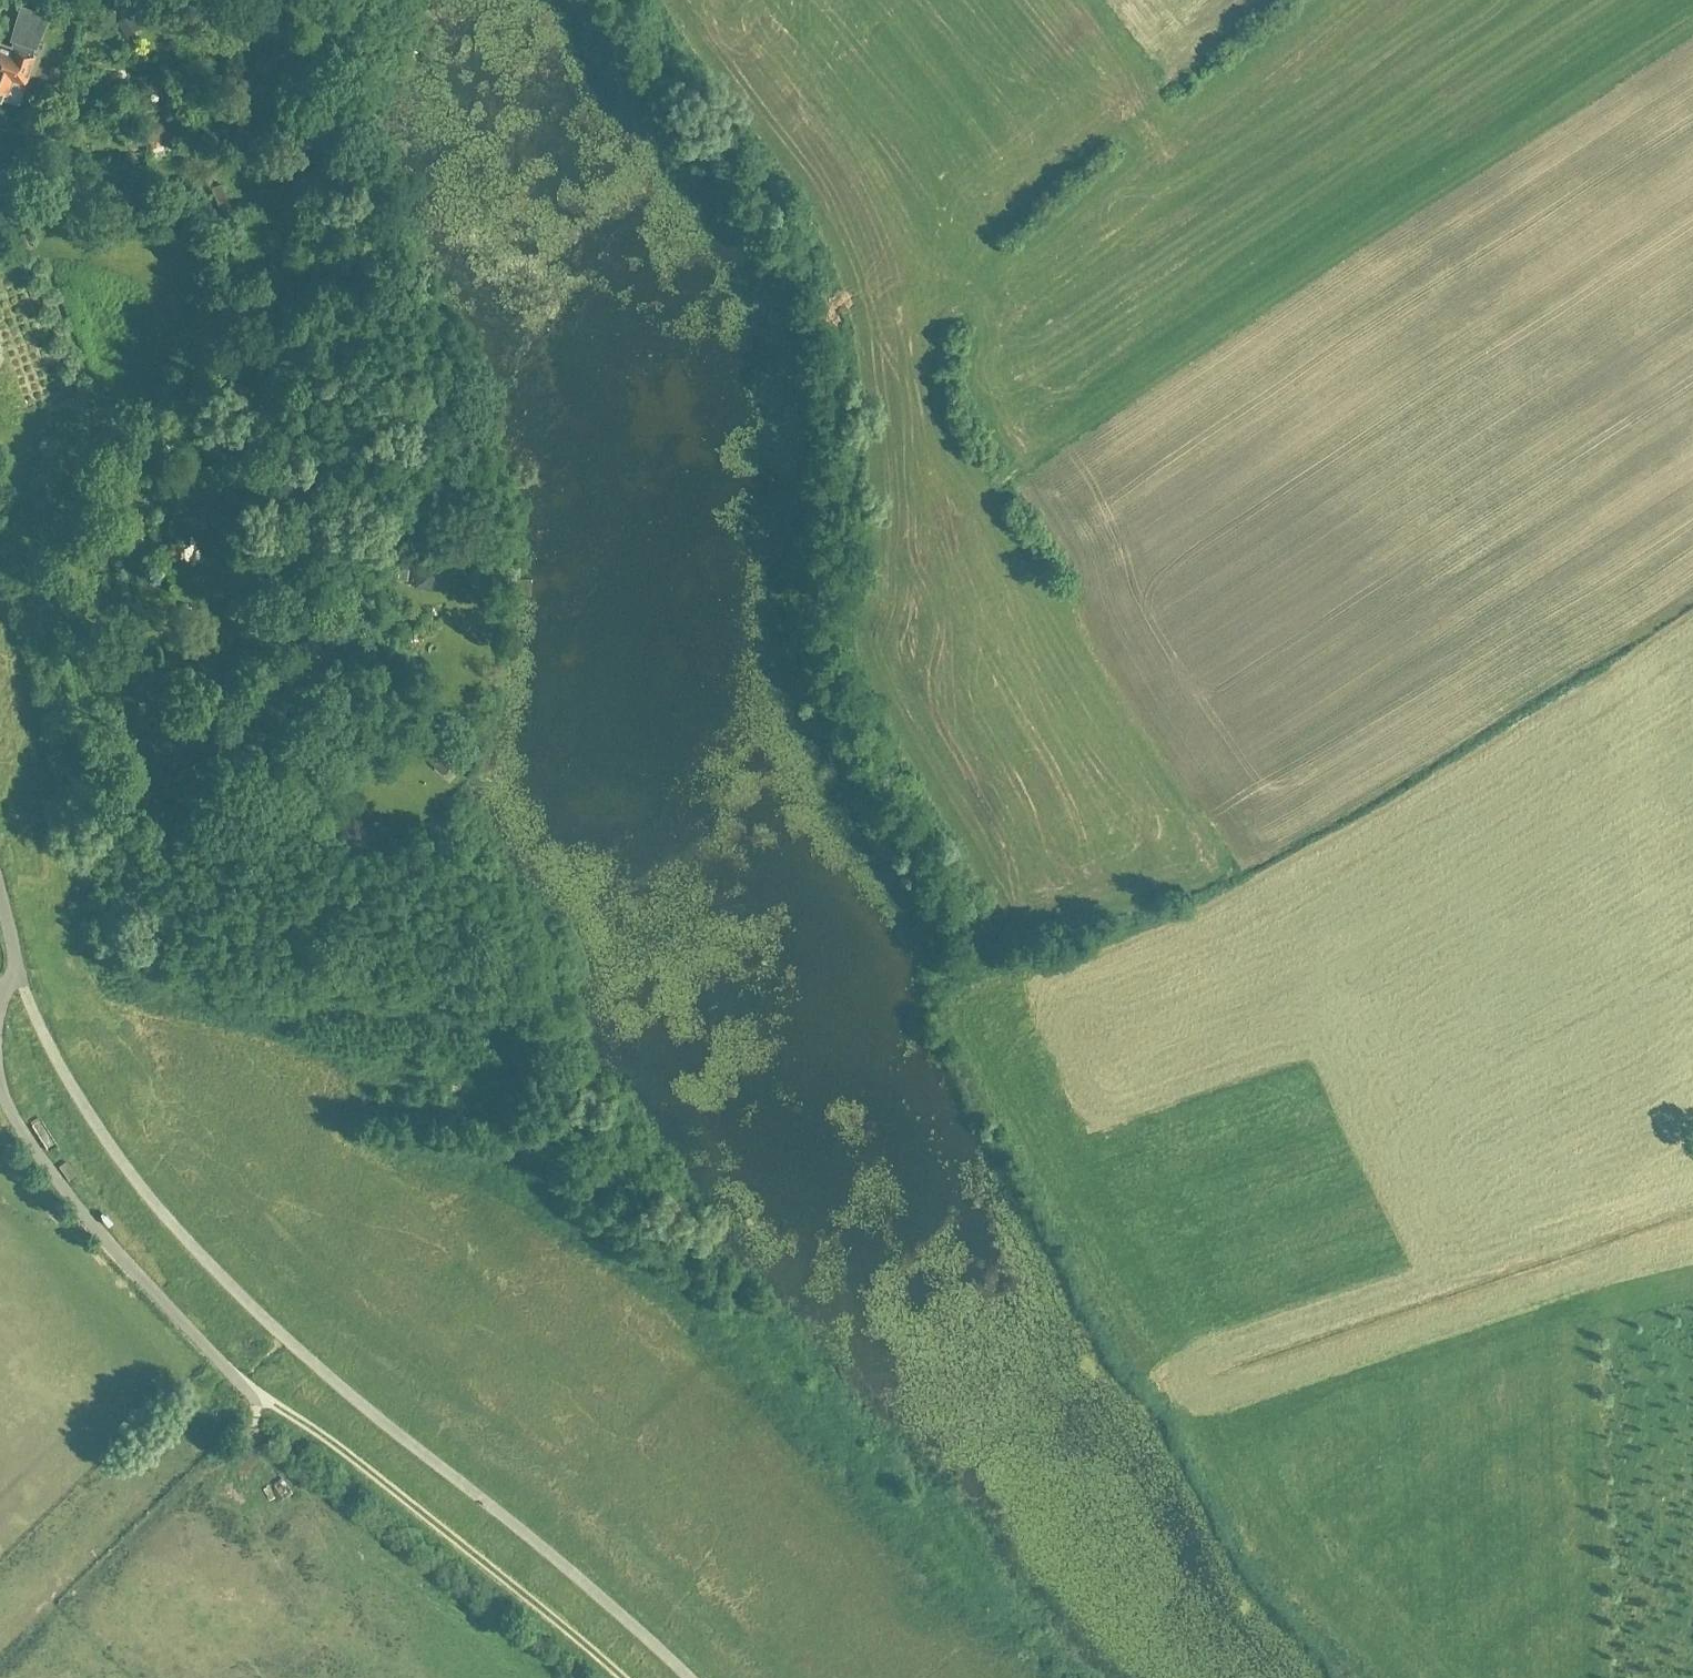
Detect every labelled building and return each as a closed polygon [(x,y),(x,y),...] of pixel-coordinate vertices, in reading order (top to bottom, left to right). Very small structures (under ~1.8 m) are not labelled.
[(35,55),(0,42),(0,101),(4,91),(6,92),(11,78),(25,83),(35,55)] [(232,206),(222,182),(214,186),(224,210),(232,206)] [(114,452),(115,462),(134,460),(132,450),(114,452)] [(407,578),(408,565),(400,564),(399,577),(407,578)] [(433,581),(435,570),(417,567),(414,584),(426,586),(433,581)] [(427,757),(439,775),(452,766),(440,748),(427,757)]
